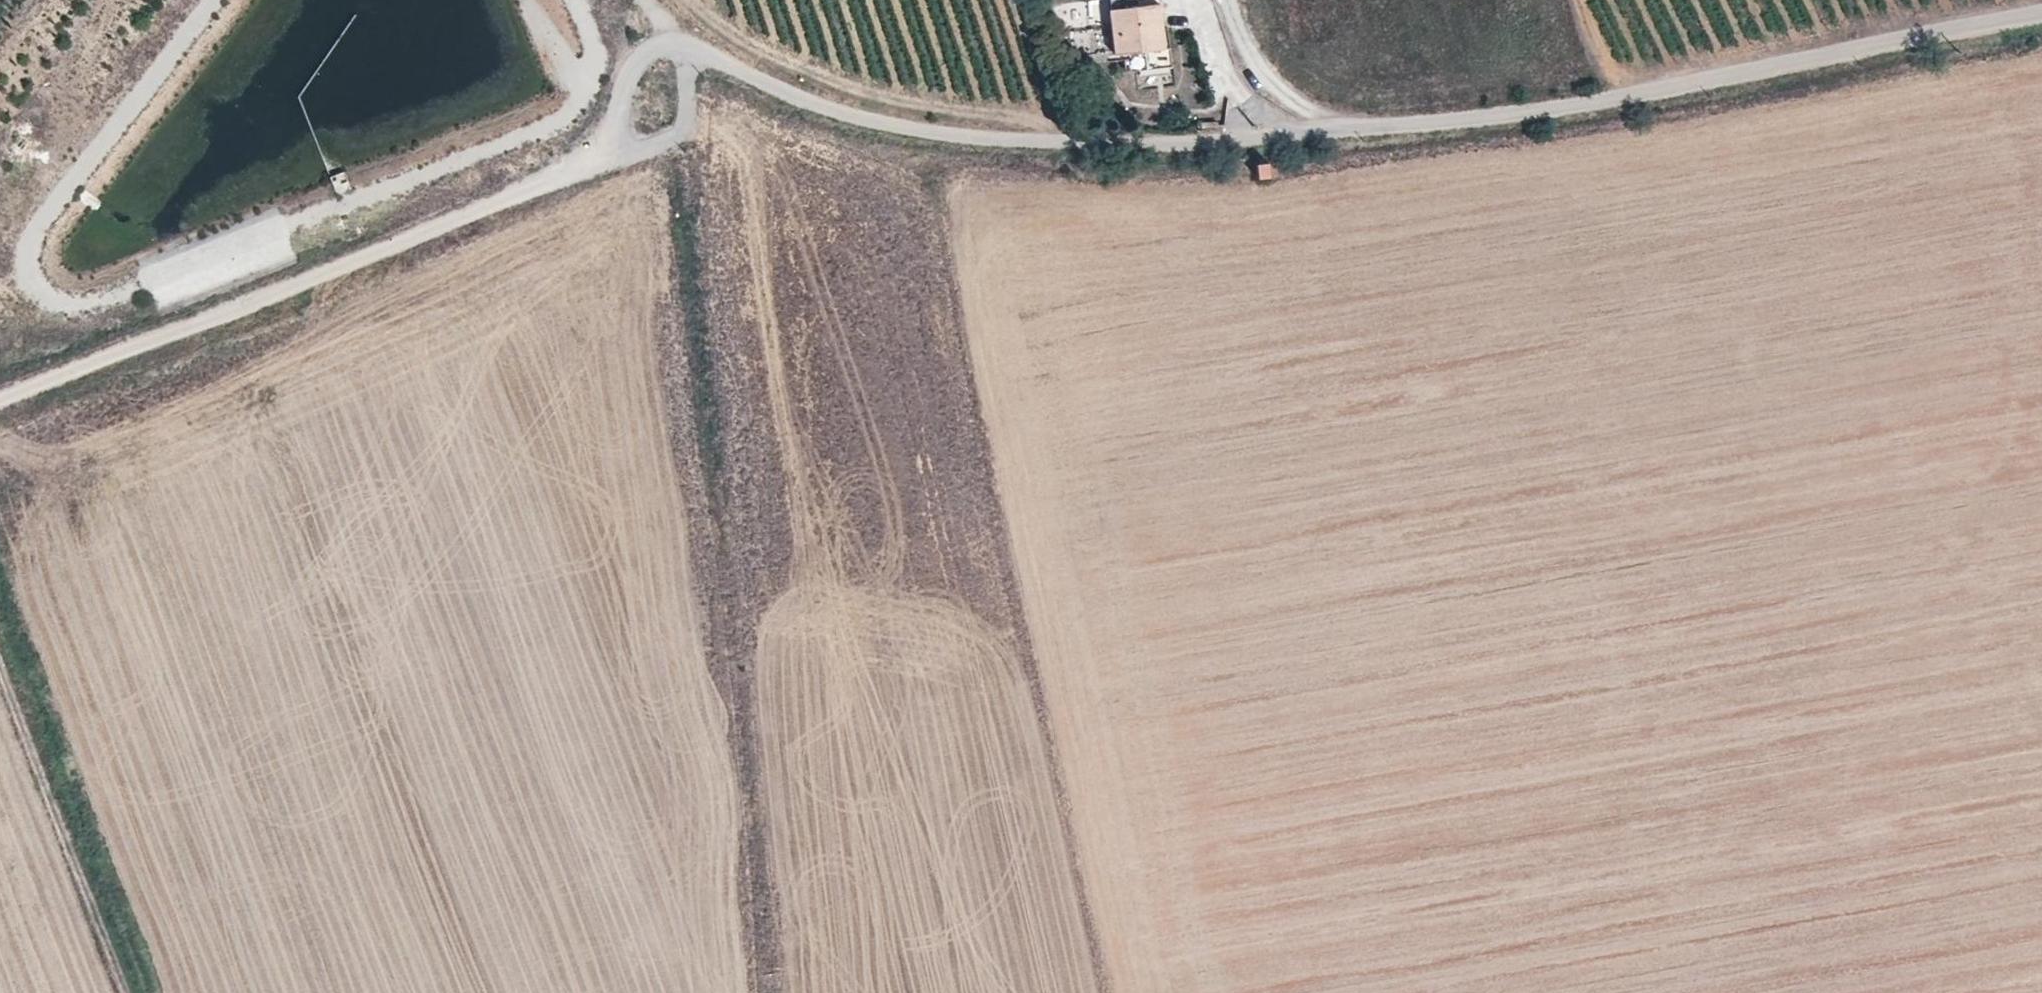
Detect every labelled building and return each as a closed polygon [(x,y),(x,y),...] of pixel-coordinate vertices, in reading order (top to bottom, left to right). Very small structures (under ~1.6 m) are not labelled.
[(1066,4),(1071,26),(1088,22),(1084,0),(1066,4)] [(1110,9),(1114,51),(1123,50),(1125,69),(1171,63),(1169,44),(1164,45),(1159,2),(1138,5),(1137,0),(1110,0),(1111,9),(1110,9)] [(1272,159),(1251,160),(1254,180),(1275,179),(1272,159)]
